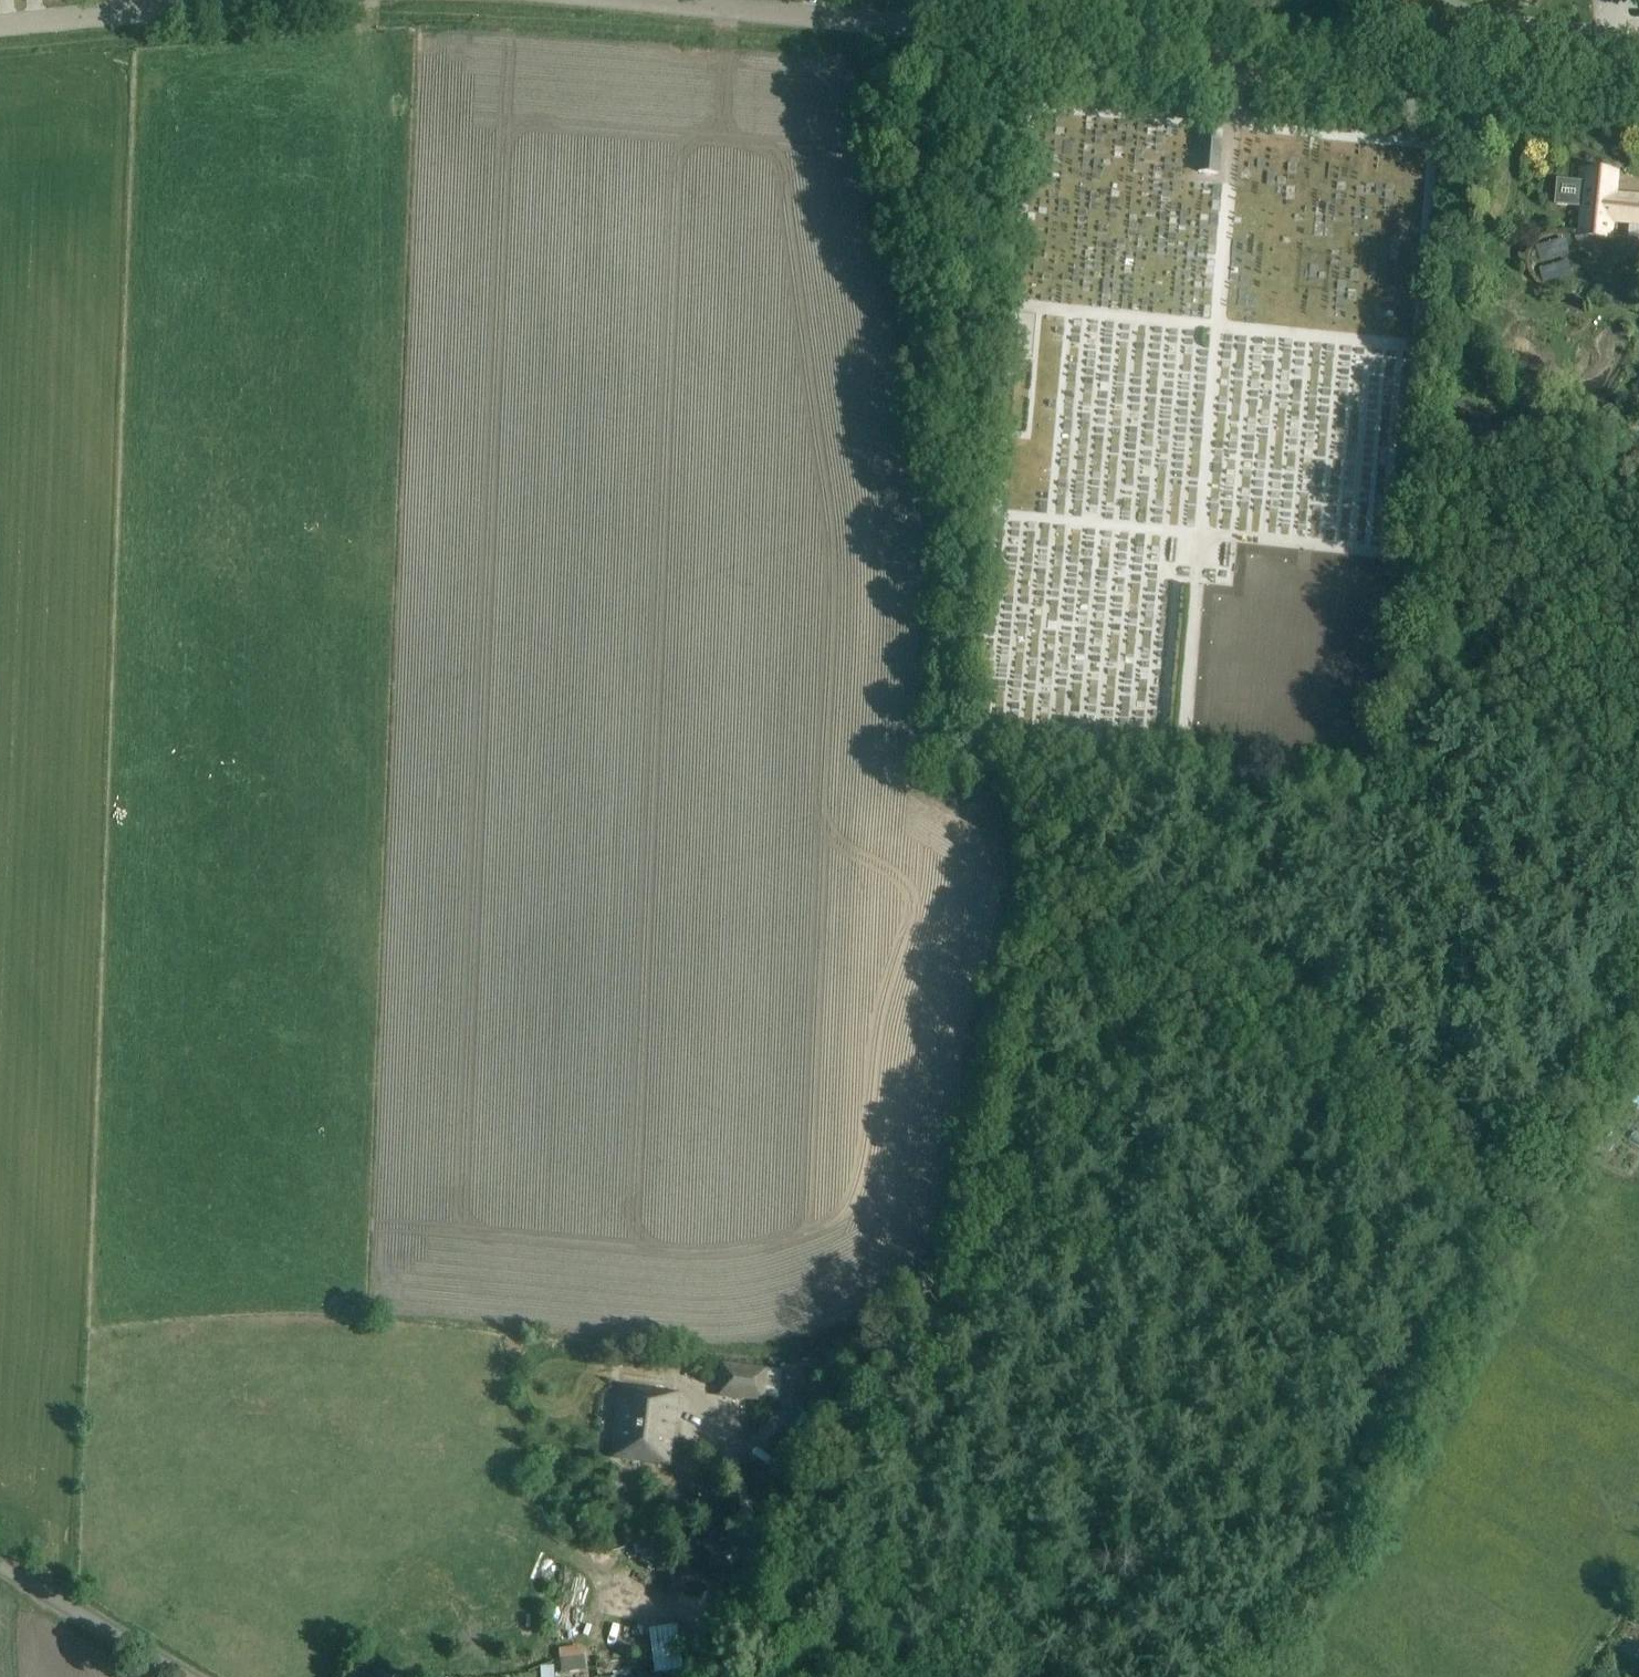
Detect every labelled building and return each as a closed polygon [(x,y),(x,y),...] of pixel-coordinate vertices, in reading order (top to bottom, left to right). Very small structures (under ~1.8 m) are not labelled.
[(1201,131),(1197,173),(1217,175),(1221,133),(1201,131)] [(1555,206),(1584,209),(1581,237),(1609,240),(1611,221),(1638,224),(1638,200),(1614,198),(1616,174),(1582,171),(1581,182),(1557,180),(1555,206)] [(760,1399),(762,1384),(764,1369),(725,1364),(722,1394),(760,1399)] [(560,1407),(571,1410),(577,1390),(566,1387),(560,1407)] [(666,1463),(674,1397),(623,1391),(615,1457),(666,1463)] [(675,1626),(648,1629),(653,1675),(681,1672),(675,1626)]
